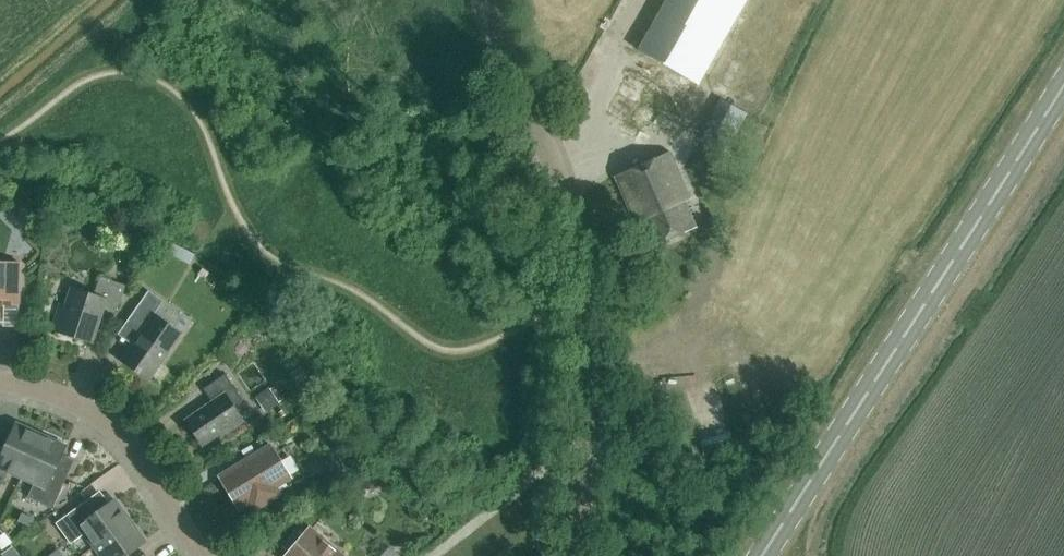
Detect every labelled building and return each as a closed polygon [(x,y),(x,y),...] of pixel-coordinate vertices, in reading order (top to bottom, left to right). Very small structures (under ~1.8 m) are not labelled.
[(746,0),(668,0),(639,50),(698,84),(746,0)] [(663,79),(640,121),(671,138),(694,96),(663,79)] [(724,152),(747,114),(721,100),(700,139),(724,152)] [(696,226),(685,201),(691,198),(671,152),(615,176),(635,222),(640,220),(652,246),(696,226)] [(134,232),(128,245),(145,252),(150,240),(134,232)] [(175,238),(171,249),(199,260),(204,249),(175,238)] [(20,263),(0,263),(0,300),(4,300),(4,305),(19,305),(20,263)] [(118,311),(126,285),(100,277),(95,293),(90,294),(72,288),(66,306),(61,304),(52,330),(91,343),(103,307),(118,311)] [(149,381),(182,334),(154,314),(163,301),(149,291),(129,319),(143,329),(122,359),(136,369),(135,371),(149,381)] [(222,437),(244,422),(234,407),(244,400),(225,374),(204,389),(212,402),(185,420),(203,446),(220,434),(222,437)] [(268,388),(255,397),(265,413),(279,404),(268,388)] [(41,434),(16,423),(3,452),(0,450),(0,485),(3,486),(9,472),(21,478),(41,434)] [(41,434),(21,478),(34,484),(28,497),(53,509),(66,480),(53,474),(66,446),(41,434)] [(274,496),(275,491),(272,487),(288,477),(271,448),(222,478),(239,507),(257,496),(260,500),(265,501),(274,496)] [(95,547),(130,521),(115,499),(96,513),(87,501),(56,523),(71,544),(85,533),(95,547)] [(20,511),(16,520),(29,526),(33,517),(20,511)] [(95,547),(101,555),(128,555),(127,555),(146,542),(130,521),(95,547)] [(309,530),(287,555),(339,555),(309,530)] [(1,553),(3,555),(19,555),(12,546),(1,553)] [(381,555),(398,555),(389,547),(381,555)]
